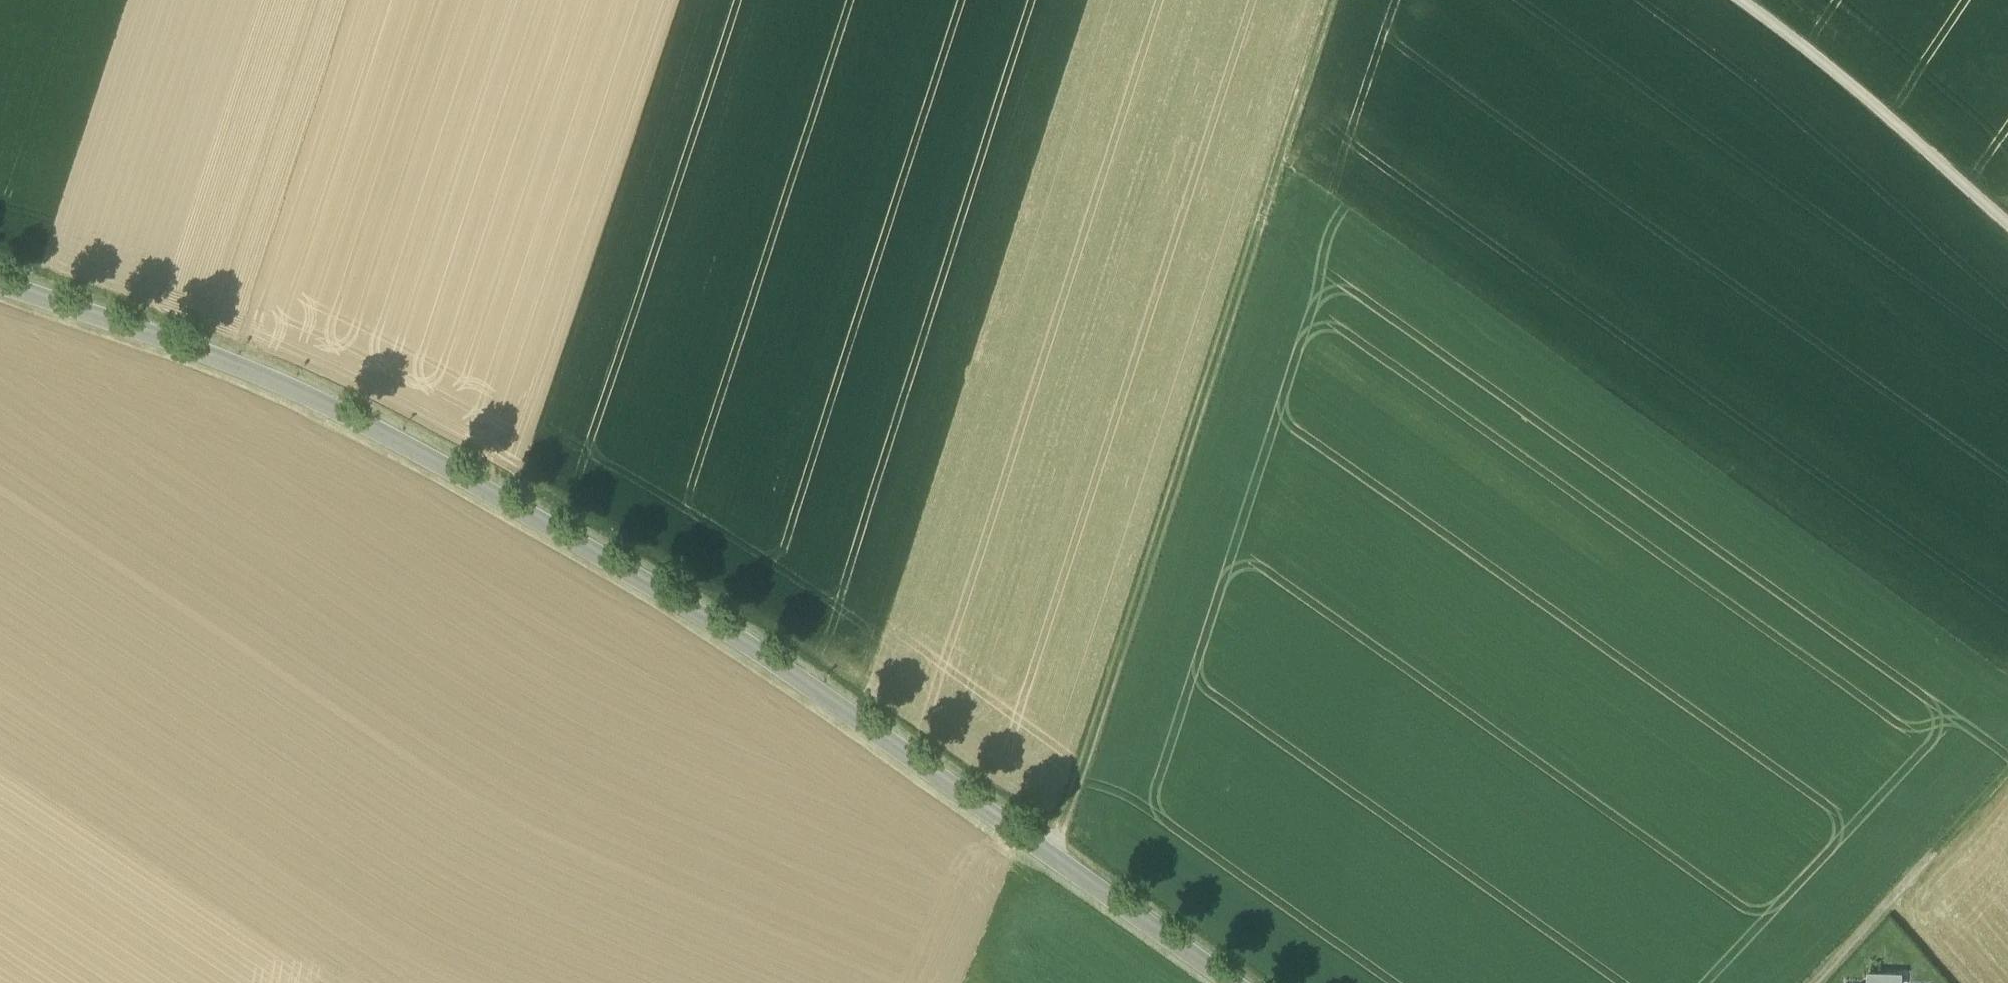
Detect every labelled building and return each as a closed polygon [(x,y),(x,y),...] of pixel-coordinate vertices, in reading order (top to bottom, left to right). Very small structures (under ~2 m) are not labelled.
[(1869,982),(1901,982),(1901,975),(1869,974),(1869,982)]
